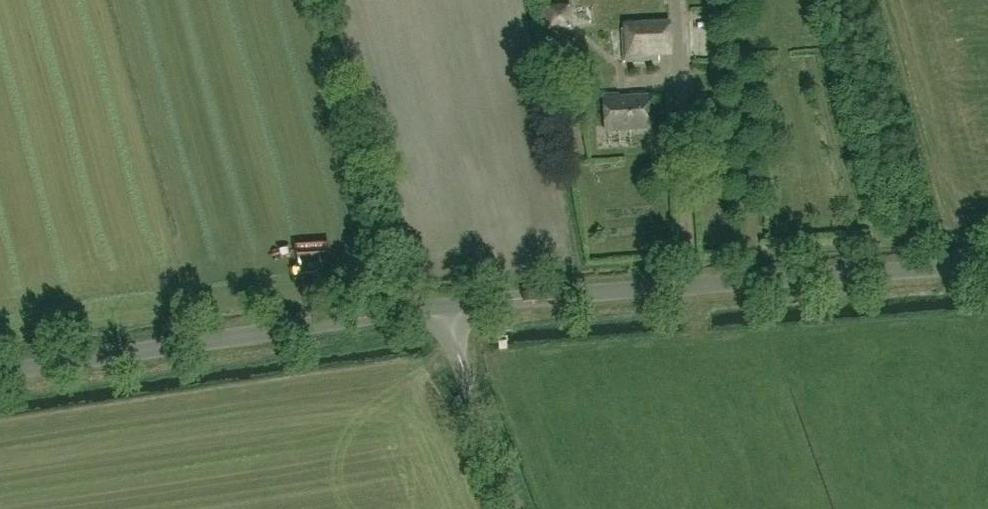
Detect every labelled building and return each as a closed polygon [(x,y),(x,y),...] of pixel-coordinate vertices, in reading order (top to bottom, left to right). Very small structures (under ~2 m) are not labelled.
[(672,57),(671,20),(623,22),(625,59),(672,57)] [(649,96),(620,97),(620,94),(603,95),(605,131),(650,128),(649,96)] [(640,151),(640,131),(609,131),(609,150),(640,151)]
